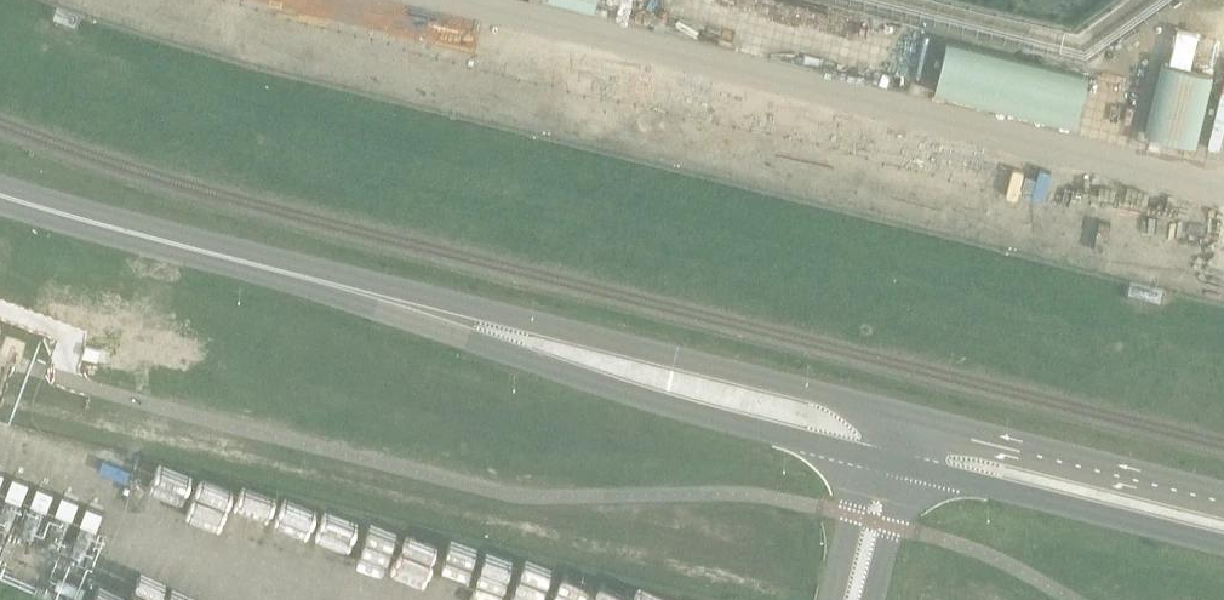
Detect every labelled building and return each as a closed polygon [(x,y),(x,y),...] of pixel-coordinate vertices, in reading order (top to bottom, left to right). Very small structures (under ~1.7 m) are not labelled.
[(1088,77),(944,42),(933,94),(1076,129),(1088,77)] [(1213,76),(1159,62),(1142,134),(1196,147),(1213,76)]
